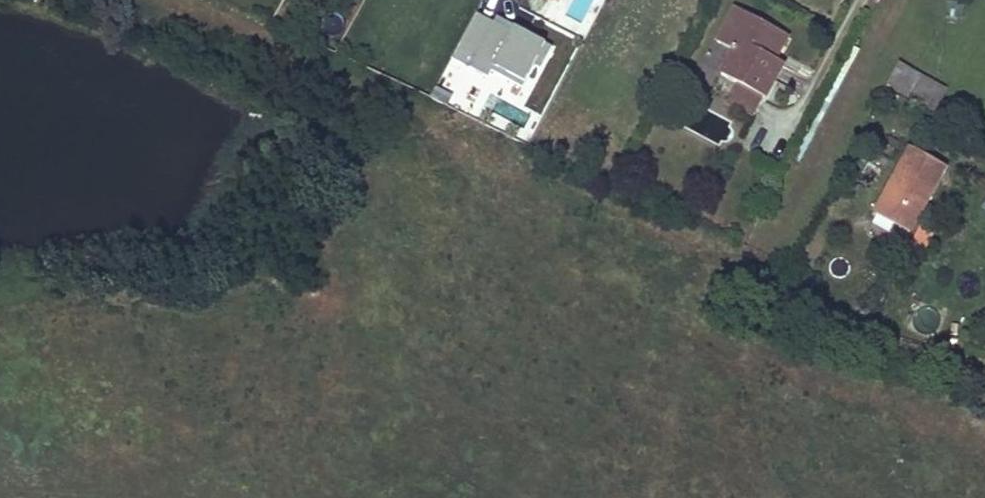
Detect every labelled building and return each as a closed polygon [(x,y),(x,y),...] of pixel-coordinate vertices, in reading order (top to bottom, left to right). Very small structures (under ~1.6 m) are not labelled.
[(611,0),(604,14),(614,20),(621,5),(611,0)] [(765,54),(776,31),(735,8),(717,41),(733,51),(721,75),(736,84),(763,98),(781,63),(774,59),(765,54)] [(470,65),(524,91),(547,45),(493,19),(470,65)] [(786,35),(776,31),(765,54),(774,59),(786,35)] [(900,68),(890,87),(931,110),(941,90),(900,68)] [(763,98),(736,84),(727,101),(754,115),(763,98)] [(872,212),(908,232),(946,163),(911,143),(872,212)] [(708,196),(702,208),(710,213),(717,201),(708,196)]
